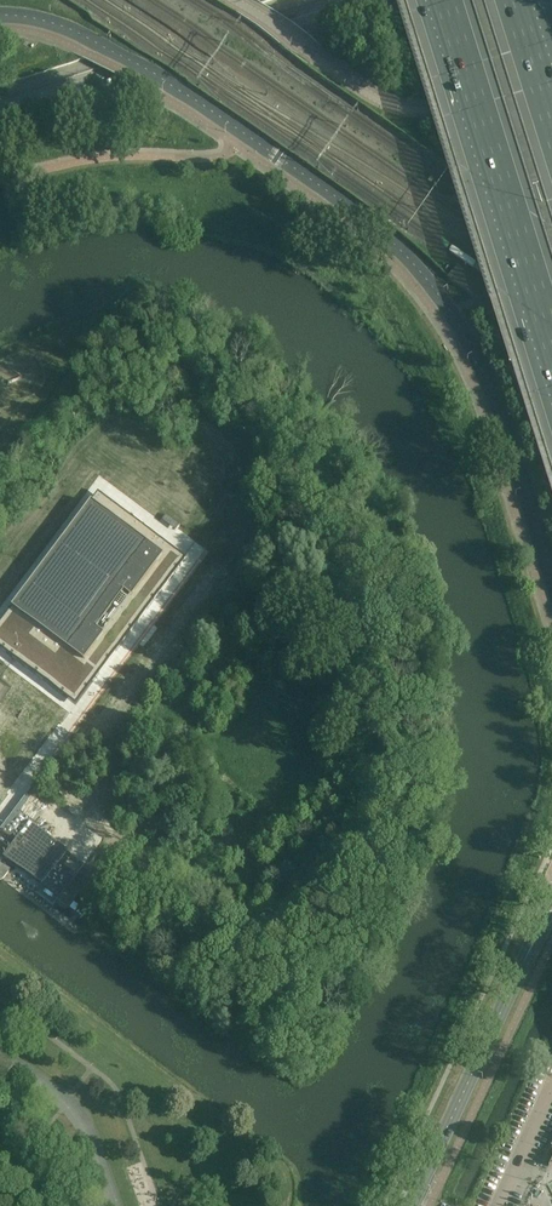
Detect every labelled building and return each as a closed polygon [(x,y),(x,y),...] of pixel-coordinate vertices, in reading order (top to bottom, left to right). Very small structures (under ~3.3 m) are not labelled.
[(23,618),(0,649),(63,696),(80,674),(92,683),(185,559),(110,502),(103,512),(91,503),(11,609),(23,618)] [(232,781),(225,788),(233,797),(240,790),(232,781)] [(6,824),(1,831),(14,841),(8,849),(9,849),(4,855),(2,858),(17,869),(41,887),(37,893),(53,905),(54,904),(54,903),(56,901),(72,880),(76,875),(60,863),(67,853),(68,852),(46,835),(41,831),(52,816),(47,812),(53,805),(35,791),(12,822),(9,826),(6,824)]
